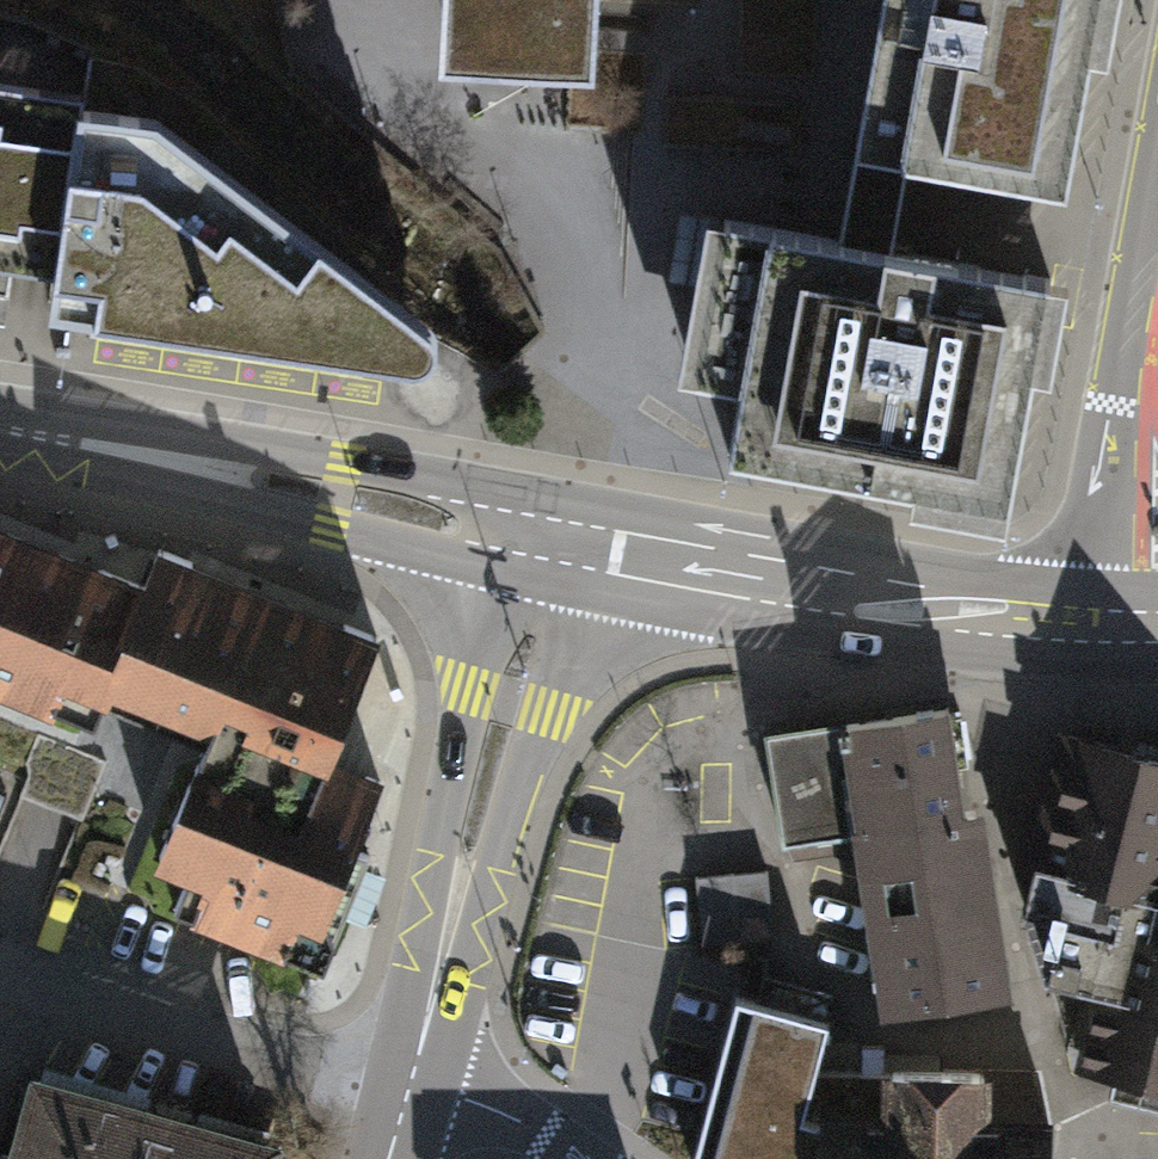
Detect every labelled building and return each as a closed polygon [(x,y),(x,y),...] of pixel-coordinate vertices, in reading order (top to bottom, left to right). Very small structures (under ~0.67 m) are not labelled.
[(640,0),(445,0),(438,79),(633,92),(640,0)] [(855,234),(910,244),(923,171),(1094,205),(1133,0),(895,0),(855,234)] [(77,69),(0,58),(0,301),(44,307),(77,69)] [(109,91),(75,315),(470,373),(474,325),(202,105),(109,91)] [(1073,303),(708,240),(681,394),(744,405),(731,481),(914,512),(911,533),(1007,549),(1033,398),(1055,402),(1073,303)] [(0,521),(0,692),(110,738),(126,700),(167,591),(0,521)] [(390,647),(174,571),(167,591),(126,700),(344,780),(390,647)] [(970,713),(780,744),(797,849),(865,837),(987,816),(970,713)] [(1072,735),(1042,853),(1057,858),(1045,907),(1061,985),(1116,998),(1102,1063),(1157,1076),(1157,757),(1072,735)] [(327,822),(214,779),(182,862),(239,883),(225,919),(330,959),(392,798),(344,780),(327,822)] [(0,805),(0,827),(9,809),(0,805)] [(1004,814),(865,837),(898,1022),(1034,994),(1004,814)] [(766,878),(697,885),(704,948),(772,941),(766,878)] [(738,1012),(698,1158),(794,1158),(827,1035),(738,1012)] [(36,1084),(14,1158),(141,1158),(153,1117),(36,1084)] [(882,1086),(881,1132),(824,1130),(823,1158),(1052,1158),(1052,1138),(994,1136),(996,1089),(882,1086)] [(153,1117),(141,1158),(284,1158),(285,1155),(153,1117)]
